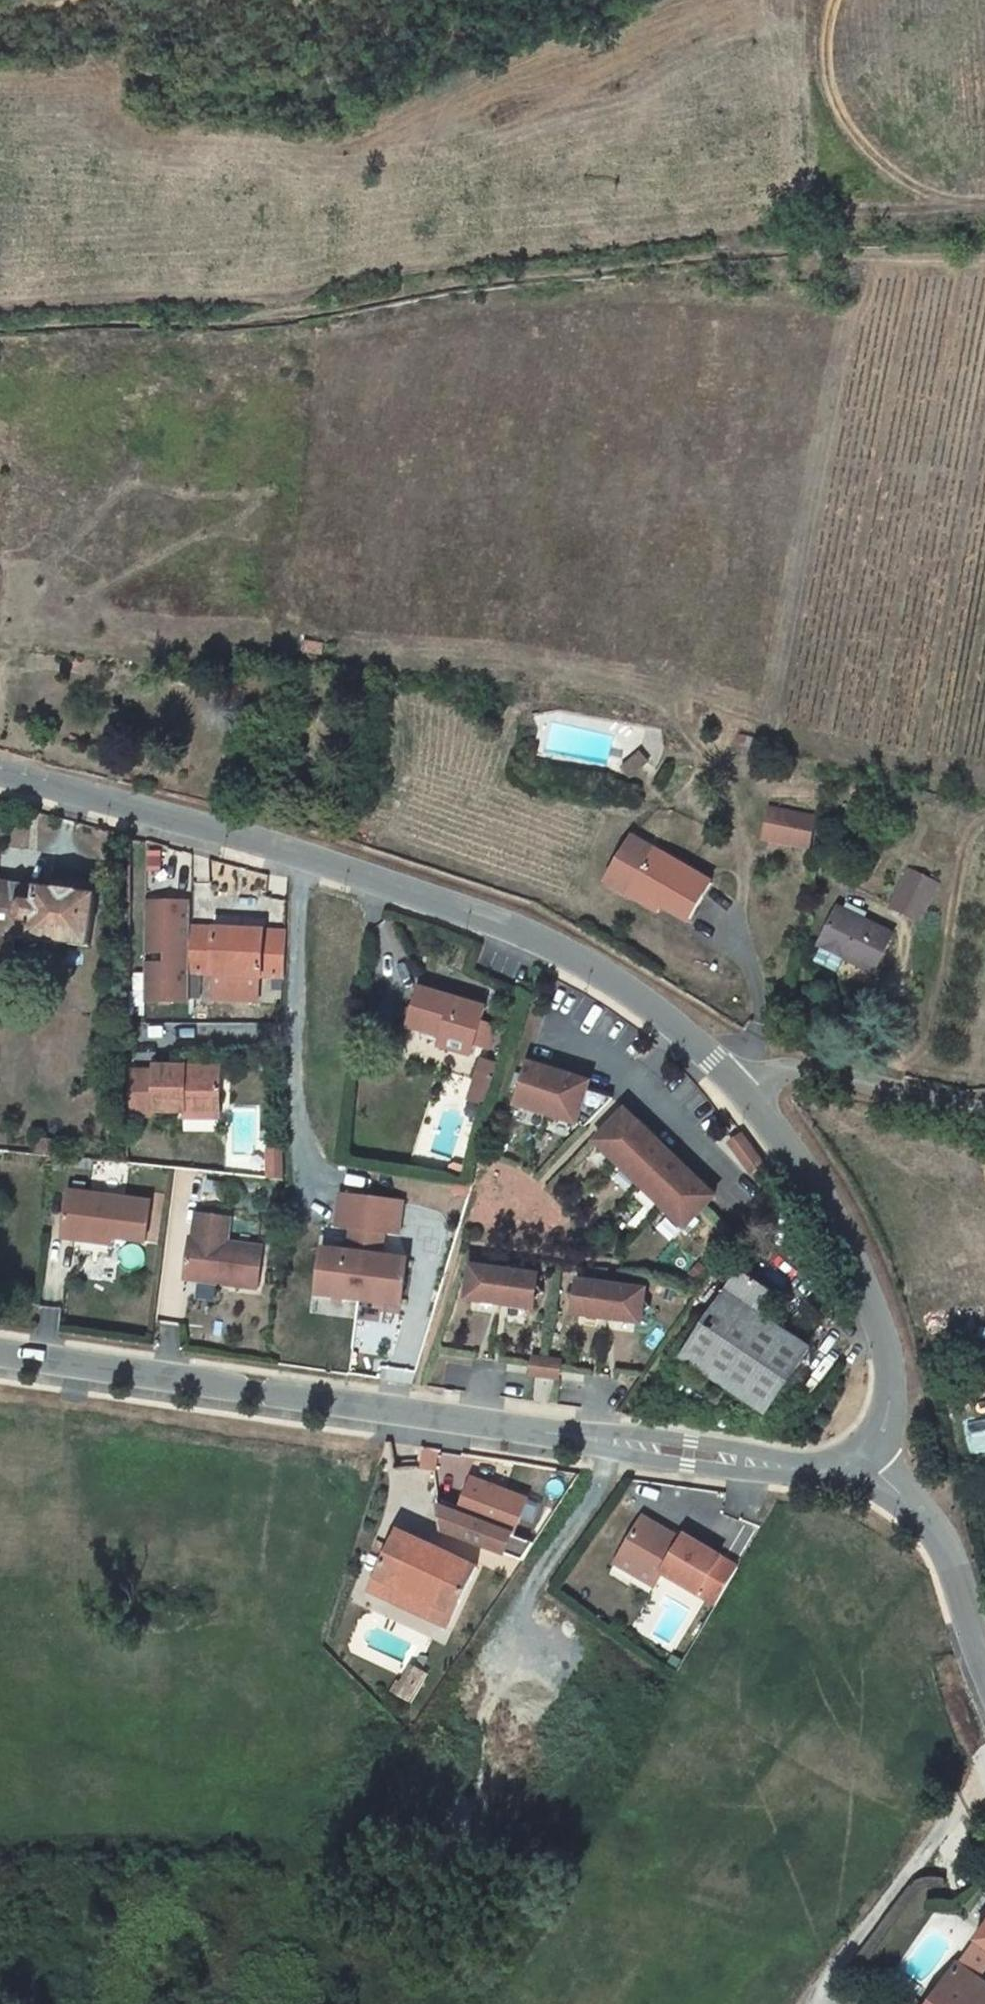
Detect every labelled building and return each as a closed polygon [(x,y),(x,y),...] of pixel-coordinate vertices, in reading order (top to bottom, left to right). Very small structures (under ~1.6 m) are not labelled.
[(304,651),(322,654),(324,644),(305,641),(304,651)] [(816,818),(770,809),(765,838),(810,847),(816,818)] [(629,895),(633,889),(663,906),(689,921),(712,882),(687,868),(690,862),(637,831),(607,882),(629,895)] [(828,838),(818,834),(814,849),(824,852),(828,838)] [(921,921),(938,884),(909,870),(891,906),(921,921)] [(0,881),(0,963),(9,965),(13,938),(90,947),(97,896),(37,887),(35,902),(23,900),(25,885),(0,881)] [(37,887),(25,885),(23,900),(35,902),(37,887)] [(659,913),(663,906),(633,889),(629,895),(659,913)] [(189,903),(146,902),(145,951),(166,951),(166,965),(145,964),(145,1001),(188,1001),(189,903)] [(191,902),(189,903),(188,1001),(190,1001),(190,999),(199,1000),(199,998),(200,998),(202,972),(212,973),(212,975),(214,975),(213,998),(233,999),(233,930),(214,929),(214,936),(191,935),(191,928),(191,902)] [(874,970),(892,934),(839,908),(821,944),(823,946),(815,962),(838,972),(846,957),(874,970)] [(214,929),(191,928),(191,935),(214,936),(214,929)] [(265,932),(233,930),(233,999),(259,1001),(260,978),(262,978),(262,976),(284,977),(286,941),(265,939),(265,932)] [(287,933),(265,932),(265,939),(286,941),(287,933)] [(486,1007),(421,988),(410,1027),(443,1037),(440,1046),(448,1049),(451,1039),(467,1043),(464,1053),(471,1056),(475,1044),(482,1023),(486,1007)] [(495,1026),(482,1023),(475,1044),(488,1048),(495,1026)] [(467,1043),(451,1039),(448,1049),(464,1053),(467,1043)] [(540,1066),(530,1063),(528,1071),(537,1074),(540,1066)] [(547,1115),(560,1073),(540,1066),(537,1074),(528,1071),(526,1076),(521,1090),(517,1105),(547,1115)] [(155,1072),(130,1071),(131,1115),(156,1115),(156,1111),(186,1111),(221,1112),(221,1068),(155,1068),(155,1072)] [(526,1076),(518,1073),(513,1087),(521,1090),(526,1076)] [(581,1079),(560,1073),(547,1115),(587,1127),(614,1098),(588,1090),(578,1087),(581,1079)] [(590,1082),(581,1079),(578,1087),(588,1090),(590,1082)] [(490,1085),(478,1081),(472,1103),(484,1106),(490,1085)] [(626,1123),(633,1117),(625,1110),(619,1116),(626,1123)] [(619,1116),(595,1142),(618,1164),(648,1132),(633,1117),(626,1123),(619,1116)] [(648,1132),(618,1164),(641,1185),(664,1159),(658,1153),(664,1147),(648,1132)] [(746,1138),(743,1134),(729,1144),(732,1148),(746,1138)] [(746,1138),(732,1148),(747,1169),(761,1159),(746,1138)] [(671,1154),(664,1147),(658,1153),(664,1159),(671,1154)] [(284,1180),(284,1150),(269,1151),(269,1179),(284,1180)] [(677,1160),(671,1154),(664,1159),(672,1166),(677,1160)] [(672,1166),(664,1159),(641,1185),(663,1206),(693,1175),(677,1160),(672,1166)] [(761,1159),(747,1169),(751,1174),(765,1164),(761,1159)] [(708,1190),(693,1175),(663,1206),(667,1210),(681,1223),(686,1228),(710,1203),(702,1196),(708,1190)] [(716,1197),(708,1190),(702,1196),(710,1203),(716,1197)] [(153,1202),(69,1191),(63,1238),(84,1240),(85,1240),(85,1233),(115,1237),(148,1241),(153,1202)] [(403,1203),(342,1195),(338,1225),(350,1227),(387,1232),(399,1233),(403,1203)] [(673,1233),(681,1223),(667,1210),(658,1219),(673,1233)] [(191,1238),(186,1273),(220,1278),(219,1283),(258,1288),(263,1248),(227,1243),(230,1218),(197,1214),(194,1238),(191,1238)] [(387,1232),(350,1227),(347,1252),(384,1257),(387,1232)] [(115,1237),(85,1233),(85,1240),(114,1243),(115,1237)] [(347,1252),(324,1249),(318,1294),(401,1305),(407,1260),(384,1257),(347,1252)] [(501,1298),(505,1270),(471,1265),(467,1299),(494,1303),(495,1297),(501,1298)] [(741,1269),(682,1358),(766,1414),(810,1348),(767,1319),(782,1297),(741,1269)] [(505,1270),(501,1298),(507,1299),(506,1305),(534,1309),(538,1275),(505,1270)] [(220,1278),(186,1273),(185,1279),(219,1283),(220,1278)] [(579,1280),(575,1313),(603,1317),(603,1311),(609,1312),(613,1284),(579,1280)] [(647,1289),(613,1284),(609,1312),(615,1312),(615,1319),(642,1322),(647,1289)] [(542,1359),(534,1357),(533,1366),(541,1368),(542,1359)] [(553,1360),(542,1359),(541,1368),(533,1366),(532,1375),(559,1379),(560,1370),(552,1369),(553,1360)] [(561,1361),(553,1360),(552,1369),(560,1370),(561,1361)] [(528,1500),(471,1479),(461,1508),(458,1514),(439,1507),(443,1530),(506,1554),(513,1535),(514,1536),(528,1500)] [(438,1500),(439,1507),(458,1514),(461,1508),(438,1500)] [(681,1539),(643,1517),(621,1554),(661,1578),(663,1573),(716,1604),(738,1567),(684,1535),(681,1539)] [(479,1566),(400,1530),(373,1589),(396,1600),(403,1586),(434,1601),(428,1615),(451,1626),(479,1566)] [(514,1536),(513,1535),(506,1554),(523,1561),(535,1543),(514,1536)] [(661,1578),(621,1554),(616,1562),(656,1586),(661,1578)] [(434,1601),(403,1586),(396,1600),(428,1615),(434,1601)] [(414,1689),(424,1671),(413,1665),(403,1683),(414,1689)] [(403,1683),(401,1682),(395,1691),(409,1699),(414,1689),(403,1683)] [(973,1948),(984,1956),(984,1930),(973,1948)] [(956,1970),(932,2003),(984,2003),(984,1991),(956,1970)]
